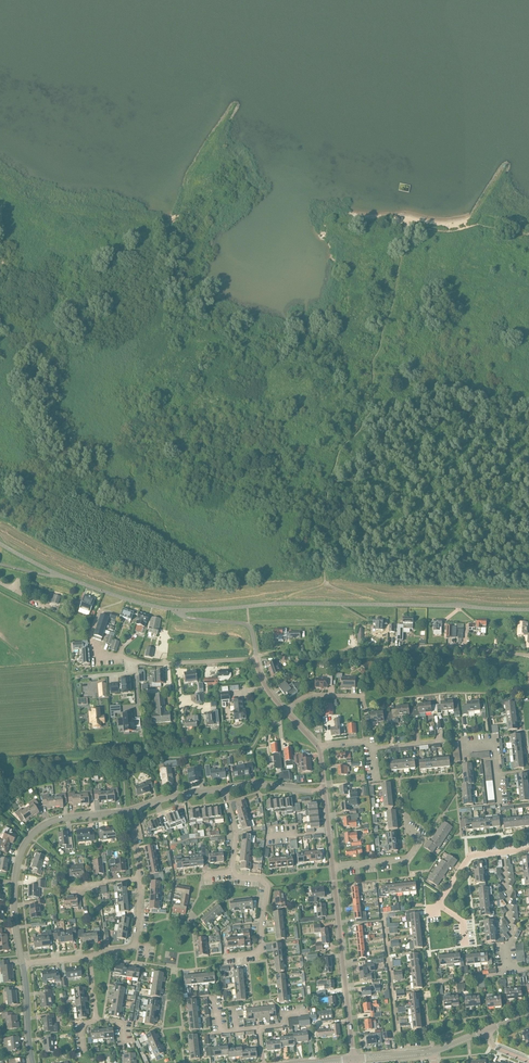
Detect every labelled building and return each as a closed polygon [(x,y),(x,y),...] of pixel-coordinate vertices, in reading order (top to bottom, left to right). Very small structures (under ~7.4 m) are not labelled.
[(398,190),(409,193),(410,186),(400,183),(398,190)] [(54,595),(52,602),(58,604),(60,598),(54,595)] [(95,600),(84,596),(80,608),(90,612),(95,600)] [(122,610),(121,615),(120,618),(131,621),(133,613),(122,610)] [(139,613),(136,622),(135,625),(144,628),(145,625),(146,625),(149,616),(139,613)] [(157,635),(158,632),(159,627),(159,628),(161,619),(151,617),(148,633),(157,635)] [(403,618),(403,620),(403,624),(404,624),(403,629),(404,629),(413,629),(413,624),(413,618),(403,618)] [(374,619),(373,624),(376,624),(376,629),(380,629),(383,629),(383,619),(374,619)] [(469,628),(470,628),(469,630),(477,631),(477,628),(483,629),(483,628),(486,628),(487,620),(477,619),(477,620),(476,620),(475,623),(477,623),(477,625),(474,625),(474,624),(469,624),(469,628)] [(443,620),(434,620),(434,623),(434,631),(440,631),(440,625),(443,625),(443,621),(443,620)] [(528,648),(528,641),(528,639),(528,635),(527,634),(527,631),(528,622),(519,622),(518,627),(518,636),(527,636),(528,636),(527,641),(527,648),(528,648)] [(97,626),(96,631),(104,633),(109,635),(110,632),(105,631),(105,628),(97,626)] [(446,637),(447,637),(456,637),(456,626),(447,626),(446,637)] [(275,629),(275,636),(278,636),(278,640),(284,640),(284,639),(287,639),(287,629),(275,629)] [(104,633),(96,631),(93,639),(101,641),(104,633)] [(111,645),(112,645),(110,650),(117,652),(120,642),(113,640),(112,644),(111,645)] [(83,667),(90,667),(89,652),(85,652),(85,647),(76,647),(77,650),(77,651),(77,652),(83,652),(83,667)] [(277,661),(274,662),(268,664),(271,671),(270,672),(272,677),(278,675),(278,674),(281,673),(277,661)] [(155,683),(152,683),(152,688),(161,687),(161,684),(163,683),(163,671),(158,671),(158,672),(155,672),(155,683)] [(218,685),(217,680),(229,680),(231,678),(231,677),(231,674),(228,674),(227,671),(218,672),(218,676),(212,677),(211,678),(211,679),(207,679),(207,684),(207,687),(211,687),(211,685),(218,685)] [(196,672),(184,673),(185,684),(197,682),(196,672)] [(316,679),(316,683),(316,688),(328,688),(328,686),(332,686),(333,680),(333,676),(328,676),(328,679),(316,679)] [(342,678),(342,683),(342,689),(348,689),(348,688),(355,688),(356,677),(351,677),(351,679),(342,678)] [(119,684),(110,684),(111,692),(119,691),(119,689),(122,689),(123,693),(130,692),(130,688),(131,688),(130,683),(129,683),(129,679),(122,680),(122,684),(119,684)] [(302,688),(299,684),(299,683),(294,686),(292,685),(289,687),(286,682),(283,684),(285,686),(280,689),(283,693),(287,694),(290,698),(298,693),(298,692),(302,688)] [(102,697),(107,697),(106,684),(98,684),(99,693),(102,693),(102,697)] [(204,694),(201,694),(196,694),(197,704),(202,703),(205,702),(204,694)] [(163,695),(158,695),(155,696),(156,714),(151,714),(152,724),(170,722),(170,713),(165,713),(163,695)] [(233,711),(234,721),(246,719),(245,710),(242,710),(242,707),(243,707),(242,700),(233,701),(234,711),(233,711)] [(496,702),(497,705),(505,704),(506,711),(515,710),(515,703),(513,703),(512,700),(501,701),(502,701),(496,702)] [(453,701),(447,702),(448,711),(454,710),(454,712),(459,711),(459,704),(453,704),(453,701)] [(479,701),(473,702),(474,711),(480,711),(480,713),(486,712),(485,704),(480,705),(479,701)] [(442,711),(448,711),(447,702),(441,702),(441,705),(436,706),(437,714),(442,713),(442,711)] [(474,711),(473,702),(467,703),(468,706),(462,707),(463,715),(469,714),(468,712),(474,711)] [(426,713),(425,704),(419,705),(419,708),(414,709),(415,716),(420,716),(420,714),(426,713)] [(431,704),(425,704),(426,713),(431,712),(432,714),(437,714),(436,706),(431,707),(431,704)] [(109,706),(110,718),(115,718),(115,713),(120,713),(120,705),(109,706)] [(408,706),(403,707),(404,716),(409,715),(409,717),(415,716),(414,709),(409,709),(408,706)] [(404,716),(403,707),(396,707),(397,710),(392,711),(392,719),(398,718),(398,716),(404,716)] [(99,713),(101,713),(100,708),(95,709),(95,710),(92,710),(92,712),(90,712),(90,721),(93,721),(93,723),(94,728),(100,728),(100,724),(105,723),(104,716),(100,717),(99,713)] [(123,719),(118,719),(118,724),(118,726),(123,725),(124,728),(124,734),(129,733),(129,732),(131,732),(135,732),(135,730),(134,727),(140,727),(140,720),(136,720),(136,719),(135,719),(135,718),(134,711),(128,712),(128,714),(125,714),(123,714),(123,719)] [(213,713),(206,714),(207,726),(215,726),(215,724),(219,723),(218,711),(213,711),(213,713)] [(390,723),(389,720),(389,715),(383,716),(383,712),(377,713),(378,722),(384,722),(384,724),(390,723)] [(378,722),(377,713),(371,713),(371,717),(366,718),(367,726),(373,725),(372,723),(378,722)] [(193,721),(185,722),(185,728),(192,727),(193,730),(197,729),(196,721),(199,721),(199,717),(192,717),(193,721)] [(340,728),(340,723),(339,719),(335,720),(336,728),(331,728),(332,736),(340,735),(340,728)] [(356,734),(356,724),(348,725),(349,734),(356,734)] [(278,744),(271,745),(272,750),(272,754),(273,754),(273,758),(274,765),(275,765),(275,769),(282,768),(280,753),(279,753),(278,750),(278,744)] [(284,749),(285,755),(285,762),(286,766),(294,765),(294,761),(293,756),(292,756),(291,749),(284,749)] [(294,756),(295,764),(301,764),(302,772),(311,771),(310,759),(306,759),(305,755),(294,756)] [(161,769),(163,786),(174,784),(172,775),(171,775),(170,768),(177,767),(176,761),(163,763),(164,769),(161,769)] [(524,768),(523,762),(514,763),(514,762),(511,763),(511,770),(524,768)] [(233,777),(237,776),(243,776),(243,775),(244,775),(245,776),(249,775),(249,771),(253,771),(252,763),(248,764),(248,766),(232,768),(233,777)] [(215,770),(215,768),(211,769),(211,772),(210,772),(209,766),(205,766),(206,777),(211,777),(210,774),(211,774),(212,780),(217,779),(217,778),(219,778),(219,779),(225,778),(224,769),(215,770)] [(347,766),(344,766),(338,767),(339,776),(348,775),(347,766)] [(202,774),(201,769),(201,767),(194,768),(194,770),(187,771),(189,783),(199,782),(198,775),(202,774)] [(521,774),(514,775),(515,783),(518,782),(528,781),(527,775),(521,775),(521,774)] [(136,795),(137,795),(138,796),(150,792),(149,789),(153,788),(150,780),(146,781),(147,783),(135,787),(136,791),(135,791),(136,795)] [(348,798),(351,798),(350,791),(347,791),(347,789),(351,788),(351,785),(347,785),(347,786),(340,787),(341,796),(347,795),(348,798)] [(119,798),(118,789),(118,788),(110,789),(111,792),(106,793),(107,802),(111,801),(112,803),(115,802),(114,798),(119,798)] [(102,802),(107,802),(106,793),(101,793),(101,790),(94,791),(94,795),(95,800),(99,800),(99,804),(103,804),(102,802)] [(350,791),(351,798),(351,799),(354,798),(358,798),(357,790),(350,791)] [(85,792),(80,793),(80,796),(81,805),(86,804),(86,806),(89,805),(89,801),(93,800),(92,791),(85,792)] [(76,805),(81,805),(80,796),(75,796),(75,793),(68,794),(69,803),(73,803),(73,807),(77,807),(76,805)] [(67,803),(66,798),(66,794),(59,795),(59,798),(54,799),(55,807),(60,807),(60,808),(63,808),(63,804),(67,803)] [(51,808),(55,807),(54,799),(49,799),(49,796),(42,797),(43,806),(47,805),(47,810),(51,809),(51,808)] [(291,799),(285,800),(286,809),(286,811),(293,811),(293,812),(297,812),(296,804),(292,804),(291,799)] [(347,803),(342,803),(343,812),(348,811),(350,811),(349,806),(359,806),(358,799),(348,800),(348,803),(347,803)] [(26,809),(32,817),(36,814),(37,815),(39,813),(37,810),(40,807),(35,800),(29,804),(30,806),(26,809)] [(238,810),(245,808),(247,807),(245,801),(236,804),(238,810)] [(223,814),(221,814),(220,808),(214,809),(215,818),(215,821),(223,820),(223,814)] [(238,817),(247,815),(245,808),(238,810),(236,811),(238,817)] [(28,819),(32,817),(26,809),(22,812),(21,809),(15,813),(21,821),(24,819),(26,822),(29,820),(28,819)] [(178,812),(172,814),(177,827),(186,823),(183,816),(180,817),(178,812)] [(164,823),(167,830),(177,827),(172,814),(166,816),(168,822),(164,823)] [(344,827),(350,827),(350,828),(357,827),(357,821),(358,821),(357,818),(359,818),(359,814),(349,815),(349,819),(344,819),(344,827)] [(247,815),(238,817),(240,824),(249,821),(247,815)] [(159,819),(153,821),(157,832),(163,829),(164,832),(167,830),(164,823),(161,824),(159,819)] [(467,831),(474,830),(473,821),(472,819),(462,820),(463,828),(467,828),(467,831)] [(151,834),(156,832),(157,832),(153,821),(147,824),(149,829),(146,830),(148,837),(152,836),(151,834)] [(249,821),(240,824),(243,831),(251,828),(249,821)] [(319,828),(319,822),(310,823),(307,823),(307,826),(310,826),(310,829),(306,829),(306,833),(314,832),(314,829),(319,828)] [(439,829),(448,835),(452,828),(444,822),(441,826),(442,827),(440,829),(439,829)] [(1,851),(6,853),(8,850),(7,849),(10,842),(13,844),(16,836),(11,833),(12,830),(5,827),(2,834),(5,835),(3,839),(4,840),(0,848),(0,850),(1,851)] [(100,841),(116,839),(115,828),(105,829),(105,828),(99,828),(100,841)] [(95,841),(94,838),(94,832),(89,833),(89,829),(77,831),(78,843),(95,841)] [(448,835),(439,829),(437,832),(438,833),(436,836),(435,835),(435,836),(443,841),(448,835)] [(73,849),(73,845),(72,840),(68,841),(67,833),(58,834),(60,846),(65,845),(66,850),(73,849)] [(351,834),(345,834),(346,844),(352,843),(352,847),(358,846),(361,846),(361,841),(357,841),(357,838),(356,833),(351,834)] [(428,840),(428,841),(439,848),(443,841),(435,836),(433,839),(433,840),(432,843),(428,840)] [(439,848),(428,841),(426,844),(427,845),(425,848),(424,847),(433,853),(437,847),(439,848)] [(158,850),(158,846),(157,842),(148,844),(149,847),(145,848),(147,855),(158,853),(157,850),(158,850)] [(358,848),(357,846),(352,847),(353,850),(347,851),(348,857),(357,856),(357,852),(362,852),(362,848),(358,848)] [(315,852),(316,862),(322,861),(322,857),(324,856),(323,849),(317,850),(318,852),(315,852)] [(209,851),(205,852),(206,856),(206,862),(210,862),(210,864),(217,863),(216,854),(209,855),(209,851)] [(219,854),(217,854),(216,854),(217,863),(224,862),(223,858),(226,858),(225,851),(219,851),(219,854)] [(45,857),(41,855),(36,853),(31,868),(35,869),(34,873),(41,875),(42,871),(41,871),(45,857)] [(147,855),(148,861),(157,860),(156,856),(159,855),(158,853),(147,855)] [(93,861),(94,869),(94,875),(104,874),(103,863),(106,863),(106,855),(102,855),(102,860),(93,861)] [(240,862),(241,863),(251,864),(251,863),(248,863),(249,856),(240,855),(240,862)] [(442,860),(453,868),(455,864),(454,863),(456,861),(457,861),(449,855),(444,862),(442,860)] [(523,865),(528,864),(528,858),(524,858),(524,857),(518,857),(519,862),(523,861),(523,865)] [(1,871),(7,872),(8,860),(0,859),(0,871),(1,871)] [(110,867),(111,872),(116,872),(126,871),(125,867),(125,865),(125,859),(115,860),(116,866),(110,867)] [(475,871),(484,870),(487,869),(486,859),(477,860),(478,863),(474,864),(475,871)] [(148,861),(149,868),(161,866),(160,863),(157,864),(157,860),(148,861)] [(453,868),(442,860),(438,867),(445,872),(446,873),(449,869),(448,868),(450,866),(453,868)] [(69,867),(69,872),(70,877),(79,876),(79,878),(84,877),(83,865),(69,867)] [(161,869),(161,866),(149,868),(150,875),(154,874),(154,878),(164,878),(163,873),(162,873),(161,869)] [(443,875),(445,872),(438,867),(433,874),(441,879),(442,879),(444,876),(443,875)] [(433,874),(432,876),(429,880),(429,881),(432,883),(437,886),(440,882),(439,882),(441,879),(433,874)] [(484,876),(475,877),(476,884),(485,883),(484,876)] [(151,882),(151,889),(162,889),(162,887),(160,886),(160,882),(163,882),(164,878),(154,878),(154,882),(151,882)] [(38,881),(38,886),(29,886),(29,897),(39,897),(39,888),(45,888),(45,881),(37,881),(38,881)] [(409,884),(410,892),(417,892),(416,883),(409,884)] [(385,897),(385,895),(389,895),(388,886),(382,887),(382,890),(379,890),(379,897),(385,897)] [(482,889),(479,889),(480,896),(489,895),(492,895),(491,887),(487,888),(488,888),(484,889),(482,889)] [(316,898),(324,897),(323,888),(311,889),(312,898),(308,898),(308,903),(317,902),(316,898)] [(285,903),(284,897),(283,892),(274,893),(275,898),(276,905),(281,904),(281,908),(288,907),(288,903),(285,903)] [(499,894),(498,894),(497,894),(497,901),(500,901),(502,899),(503,900),(506,898),(502,894),(501,892),(499,894)] [(70,897),(71,908),(78,907),(77,900),(77,896),(70,897)] [(63,898),(64,903),(64,908),(71,908),(70,897),(63,898)] [(44,900),(42,900),(36,901),(37,905),(30,905),(31,913),(30,913),(31,918),(41,917),(40,905),(44,904),(44,900)] [(153,913),(166,914),(166,910),(159,910),(159,906),(161,906),(162,903),(150,903),(149,909),(153,910),(153,913)] [(318,917),(314,918),(299,919),(299,923),(314,922),(323,921),(323,917),(326,917),(325,904),(316,905),(318,917)] [(129,912),(128,905),(119,906),(119,912),(117,913),(117,915),(125,915),(125,912),(129,912)] [(218,905),(213,909),(220,917),(224,913),(218,905)] [(220,917),(213,909),(209,913),(216,920),(220,917)] [(273,913),(274,920),(283,919),(282,912),(273,913)] [(407,922),(411,922),(411,921),(420,920),(419,914),(416,914),(415,912),(406,913),(407,922)] [(209,913),(205,917),(211,924),(216,920),(209,913)] [(126,919),(125,915),(117,915),(117,918),(120,918),(119,925),(128,927),(129,920),(126,919)] [(211,924),(205,917),(201,920),(207,928),(211,924)] [(485,922),(485,929),(495,928),(494,921),(496,921),(496,918),(493,918),(488,919),(488,921),(485,922)] [(420,920),(411,921),(411,922),(407,922),(408,929),(412,929),(421,928),(420,920)] [(320,925),(315,926),(314,926),(314,929),(316,929),(316,933),(321,932),(321,938),(328,937),(327,929),(321,930),(320,925)] [(94,934),(89,934),(90,944),(98,943),(97,935),(100,935),(99,928),(94,929),(94,934)] [(0,930),(0,951),(8,951),(7,935),(2,936),(2,929),(0,930)] [(70,933),(65,933),(66,943),(73,942),(73,938),(76,938),(75,929),(70,929),(70,933)] [(35,930),(32,930),(33,939),(34,939),(35,949),(42,948),(41,938),(36,939),(35,935),(35,930)] [(46,933),(41,934),(41,938),(42,948),(50,947),(49,938),(52,937),(51,932),(51,930),(45,931),(46,933)] [(59,944),(66,943),(65,933),(60,934),(60,930),(53,930),(55,940),(58,940),(59,944)] [(83,945),(90,944),(89,934),(84,935),(84,930),(78,931),(78,937),(82,937),(83,945)] [(126,940),(127,933),(118,932),(117,938),(126,940)] [(328,937),(321,938),(322,943),(315,944),(316,951),(323,950),(322,945),(329,944),(328,937)] [(358,940),(358,946),(365,945),(364,943),(369,942),(373,941),(373,938),(358,940)] [(423,948),(422,941),(413,942),(409,942),(410,950),(414,950),(414,949),(423,948)] [(272,945),(273,952),(282,951),(281,944),(272,945)] [(410,955),(407,956),(407,962),(410,962),(420,961),(419,954),(410,955)] [(460,954),(453,955),(454,964),(461,964),(460,954)] [(481,964),(488,963),(488,965),(492,965),(491,958),(488,958),(487,954),(480,954),(481,964)] [(447,965),(446,956),(439,957),(440,966),(447,965)] [(323,959),(324,968),(322,968),(323,974),(332,973),(331,968),(332,968),(331,959),(329,959),(323,959)] [(7,961),(2,962),(0,962),(1,968),(2,967),(4,983),(13,982),(12,974),(11,972),(13,972),(12,966),(8,967),(7,961)] [(360,968),(360,974),(368,973),(368,972),(375,971),(375,964),(372,965),(372,963),(365,964),(366,967),(360,968)] [(112,968),(112,972),(115,973),(114,976),(120,977),(122,965),(120,964),(120,967),(116,966),(115,969),(112,968)] [(66,969),(67,978),(82,977),(81,968),(66,969)] [(56,980),(56,982),(60,981),(59,973),(56,974),(55,971),(50,971),(51,972),(48,972),(48,971),(42,972),(43,981),(56,980)] [(154,972),(153,978),(165,980),(166,978),(163,978),(163,974),(154,972)] [(368,973),(360,974),(361,980),(368,979),(368,980),(373,980),(373,972),(368,973)] [(284,975),(281,975),(276,976),(277,983),(285,982),(284,975)] [(421,975),(412,976),(413,983),(422,982),(421,975)] [(333,981),(328,982),(322,983),(322,982),(318,983),(319,987),(324,986),(325,990),(334,989),(333,981)] [(375,985),(370,985),(370,988),(362,989),(363,997),(372,996),(371,992),(381,991),(380,985),(375,986),(375,985)] [(118,987),(113,987),(112,989),(115,989),(114,993),(124,995),(125,989),(118,987)] [(12,988),(7,988),(4,989),(5,992),(7,992),(8,1006),(18,1005),(16,991),(13,991),(12,988)] [(508,1000),(515,999),(514,989),(507,990),(507,989),(504,989),(505,994),(507,993),(508,1000)] [(521,989),(514,989),(515,999),(522,998),(521,989)] [(53,990),(50,991),(45,991),(45,995),(41,996),(42,1008),(52,1007),(51,995),(53,995),(53,990)] [(487,1008),(495,1007),(494,997),(493,998),(493,994),(487,995),(487,998),(486,998),(487,1008)] [(326,999),(325,996),(319,997),(320,1003),(328,1002),(329,1006),(336,1005),(335,997),(328,998),(328,999),(326,999)] [(451,997),(452,1007),(459,1006),(458,996),(451,997)] [(481,1006),(480,1001),(480,996),(472,997),(473,1007),(481,1006)] [(445,1007),(452,1007),(451,997),(444,997),(445,1007)] [(466,1008),(473,1007),(472,997),(465,998),(466,1008)] [(501,997),(494,997),(495,1007),(502,1007),(501,997)] [(147,1007),(159,1009),(160,1006),(157,1006),(158,1002),(148,1000),(147,1007)] [(371,1002),(371,1003),(370,1004),(371,1004),(364,1005),(364,1013),(370,1012),(374,1012),(373,1007),(375,1007),(380,1007),(379,1001),(371,1002)] [(420,1008),(419,1001),(410,1002),(411,1006),(406,1006),(398,1007),(398,1010),(406,1010),(411,1009),(420,1008)] [(275,1006),(267,1007),(268,1018),(270,1018),(273,1017),(274,1020),(277,1019),(277,1017),(276,1017),(275,1006)] [(270,1018),(268,1018),(267,1007),(260,1008),(261,1019),(262,1018),(266,1018),(267,1021),(270,1020),(270,1018)] [(262,1018),(261,1019),(260,1008),(253,1009),(254,1019),(255,1019),(259,1019),(259,1021),(263,1021),(262,1018)] [(255,1019),(254,1019),(253,1009),(246,1009),(247,1020),(252,1020),(252,1022),(255,1022),(255,1019)] [(331,1011),(326,1011),(320,1012),(321,1022),(332,1021),(331,1011)] [(8,1030),(14,1029),(19,1028),(18,1023),(16,1023),(15,1019),(17,1019),(17,1016),(12,1017),(12,1013),(2,1014),(2,1019),(7,1019),(8,1030)] [(46,1032),(50,1032),(50,1034),(58,1033),(57,1024),(53,1024),(52,1018),(54,1018),(53,1014),(47,1015),(47,1018),(44,1019),(45,1032),(46,1032)] [(371,1020),(371,1021),(365,1021),(366,1030),(377,1029),(376,1020),(371,1021),(371,1020)] [(338,1025),(333,1026),(331,1026),(331,1030),(323,1031),(323,1030),(318,1030),(318,1037),(332,1036),(333,1037),(339,1036),(338,1025)] [(110,1039),(110,1043),(114,1042),(113,1029),(109,1029),(109,1027),(106,1027),(107,1030),(103,1030),(104,1039),(110,1039)] [(98,1040),(96,1028),(94,1028),(95,1031),(91,1031),(92,1040),(88,1040),(89,1043),(92,1043),(92,1041),(98,1040)] [(308,1042),(307,1033),(307,1030),(300,1031),(300,1034),(301,1043),(308,1042)] [(145,1042),(148,1041),(159,1036),(158,1034),(155,1035),(154,1031),(143,1036),(142,1037),(145,1042)] [(294,1043),(301,1043),(300,1034),(293,1034),(293,1037),(294,1043)] [(368,1041),(367,1041),(367,1044),(368,1044),(368,1045),(373,1044),(374,1045),(376,1045),(376,1044),(377,1044),(376,1041),(382,1040),(381,1034),(372,1035),(372,1037),(368,1038),(367,1038),(368,1041)] [(54,1036),(53,1036),(47,1036),(48,1040),(44,1041),(45,1048),(44,1048),(45,1053),(54,1052),(54,1045),(53,1046),(52,1041),(55,1040),(54,1036)] [(160,1038),(159,1036),(148,1041),(150,1046),(159,1042),(157,1039),(160,1038)] [(19,1037),(14,1038),(4,1039),(5,1045),(8,1045),(9,1052),(19,1051),(18,1043),(19,1043),(19,1037)] [(295,1046),(294,1043),(293,1037),(286,1038),(287,1047),(295,1046)] [(276,1042),(273,1042),(274,1051),(281,1050),(281,1048),(280,1041),(279,1039),(276,1039),(276,1042)] [(150,1046),(153,1052),(164,1047),(163,1045),(160,1046),(159,1042),(150,1046)] [(214,1057),(221,1057),(220,1048),(220,1045),(217,1045),(217,1048),(214,1048),(209,1047),(210,1052),(210,1056),(210,1055),(213,1055),(213,1056),(214,1056),(214,1057)] [(164,1047),(153,1052),(150,1053),(151,1055),(154,1054),(155,1057),(164,1053),(162,1050),(164,1049),(164,1047)] [(228,1047),(220,1048),(221,1057),(228,1056),(229,1056),(228,1050),(228,1047)] [(135,1054),(122,1056),(123,1062),(136,1062),(135,1054)]
